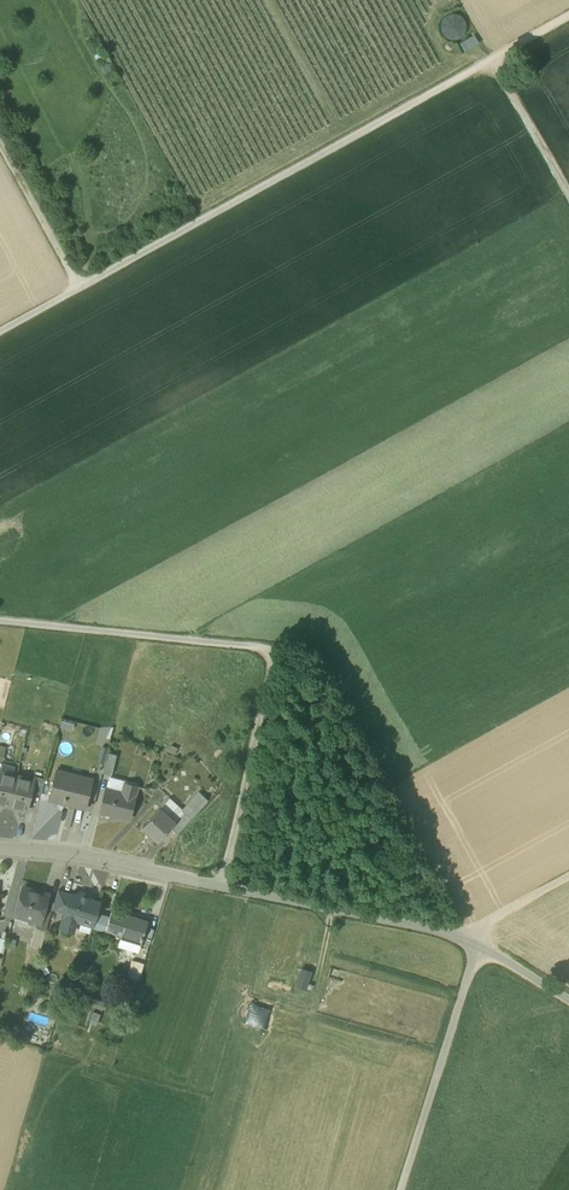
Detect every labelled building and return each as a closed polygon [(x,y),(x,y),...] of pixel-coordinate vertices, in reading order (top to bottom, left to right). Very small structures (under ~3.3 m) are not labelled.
[(450,43),(467,29),(454,12),(436,26),(450,43)] [(473,35),(459,43),(464,52),(478,45),(473,35)] [(117,758),(108,756),(102,777),(112,779),(117,758)] [(93,783),(56,774),(50,800),(72,806),(71,809),(86,813),(93,783)] [(27,814),(32,796),(34,786),(33,786),(0,777),(0,807),(27,814)] [(45,784),(35,781),(33,786),(34,786),(32,796),(41,799),(45,784)] [(123,796),(106,792),(101,813),(120,818),(119,821),(130,823),(138,790),(125,787),(123,796)] [(199,795),(183,813),(185,815),(192,821),(208,803),(199,795)] [(159,813),(143,830),(158,845),(171,831),(175,826),(159,813)] [(185,815),(175,826),(171,831),(177,837),(192,821),(185,815)] [(49,900),(23,892),(16,916),(34,921),(33,925),(41,927),(49,900)] [(71,898),(58,895),(52,914),(65,918),(71,898)] [(78,900),(71,898),(65,918),(60,933),(71,936),(74,925),(93,931),(96,920),(100,907),(89,903),(90,900),(79,896),(78,900)] [(112,915),(110,924),(104,922),(101,933),(122,939),(121,943),(141,949),(148,925),(112,915)] [(104,922),(96,920),(93,931),(101,933),(104,922)] [(46,935),(36,932),(30,951),(41,954),(46,935)] [(8,952),(17,954),(19,945),(11,943),(8,952)] [(143,953),(122,946),(119,955),(140,962),(143,953)] [(144,968),(132,964),(129,976),(141,980),(144,968)] [(311,975),(302,972),(296,990),(306,993),(311,975)] [(252,1008),(247,1027),(266,1032),(271,1013),(252,1008)]
